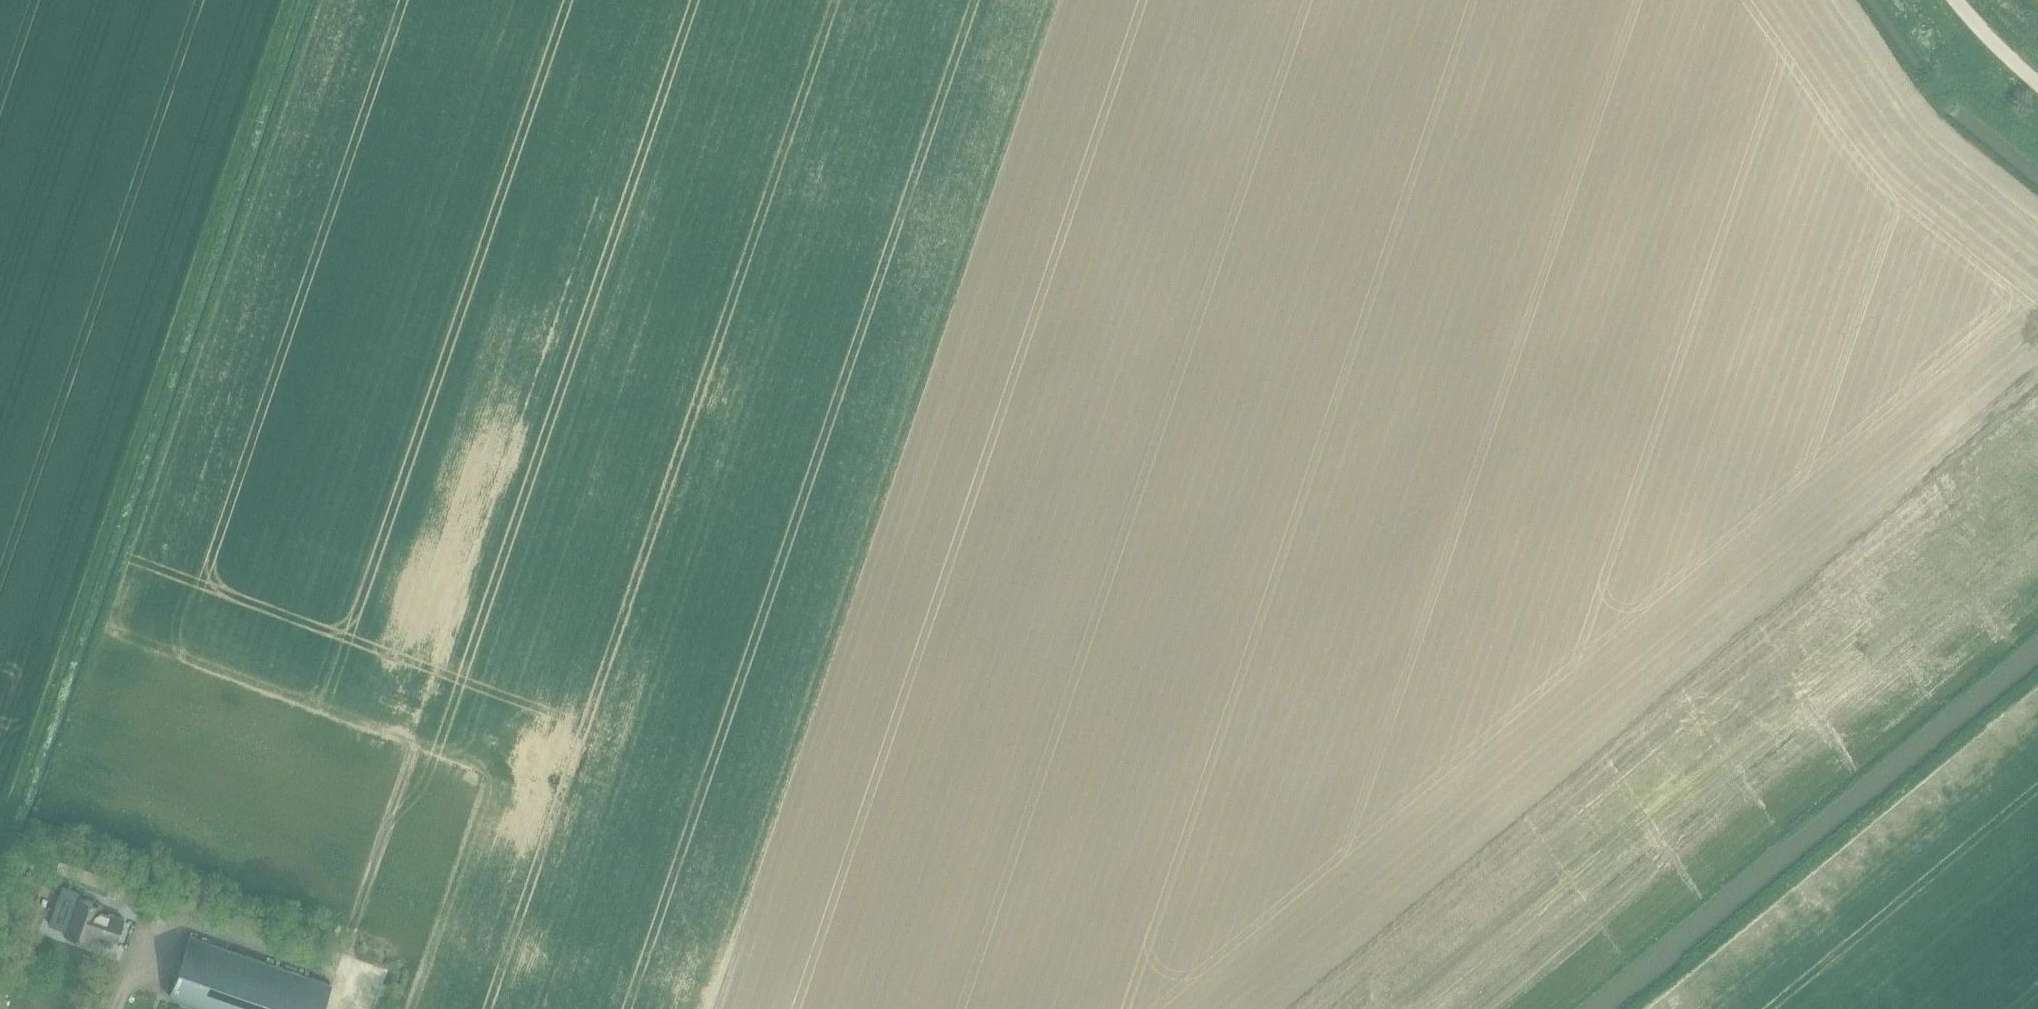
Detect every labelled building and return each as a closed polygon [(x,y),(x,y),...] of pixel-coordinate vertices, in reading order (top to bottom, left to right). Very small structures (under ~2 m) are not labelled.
[(63,884),(49,925),(66,930),(65,933),(65,934),(90,943),(94,932),(118,940),(118,939),(125,918),(102,910),(104,905),(78,896),(80,890),(63,884)] [(200,1006),(199,1008),(323,1008),(331,984),(191,935),(170,996),(200,1006)]
